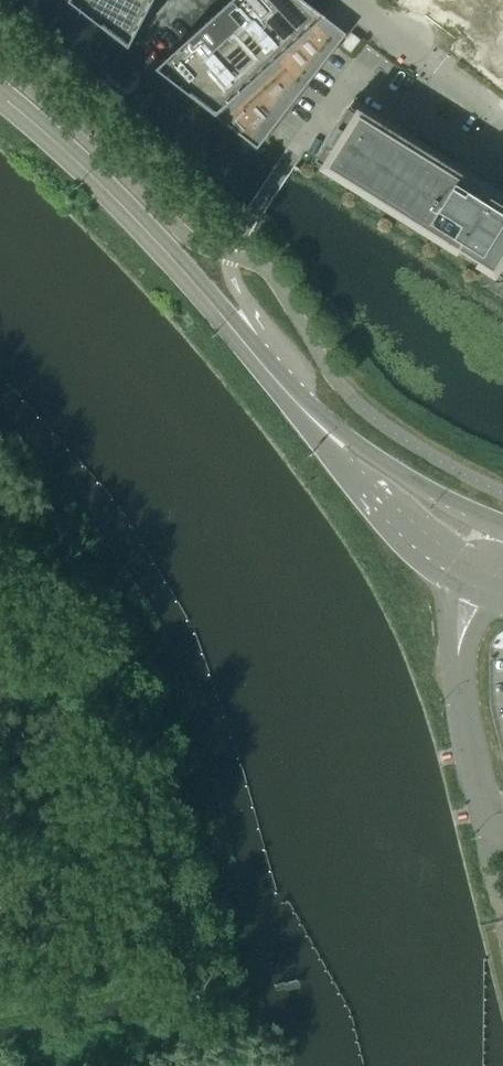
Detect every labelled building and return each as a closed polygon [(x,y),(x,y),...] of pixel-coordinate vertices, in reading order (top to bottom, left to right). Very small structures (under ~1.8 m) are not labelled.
[(254,146),(341,32),(331,25),(321,17),(322,16),(301,0),(65,0),(67,1),(66,2),(126,48),(126,47),(154,69),(153,69),(213,115),(214,115),(254,146)] [(340,45),(350,53),(360,40),(351,32),(340,45)] [(353,100),(347,109),(346,109),(314,161),(502,279),(502,278),(502,193),(353,100)]
